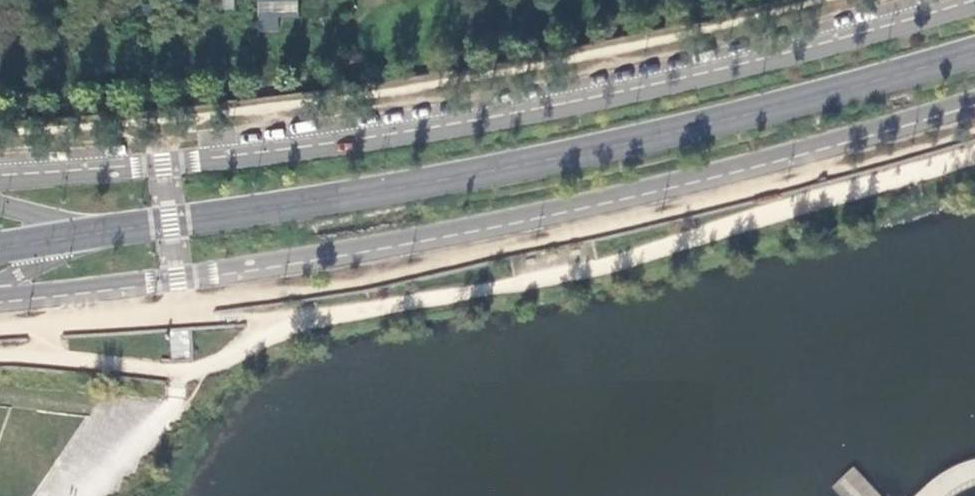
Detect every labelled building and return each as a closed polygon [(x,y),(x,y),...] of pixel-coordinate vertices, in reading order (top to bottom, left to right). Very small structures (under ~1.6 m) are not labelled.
[(277,31),(278,12),(296,13),(297,0),(258,0),(256,29),(277,31)] [(187,355),(187,329),(171,328),(171,355),(187,355)]
